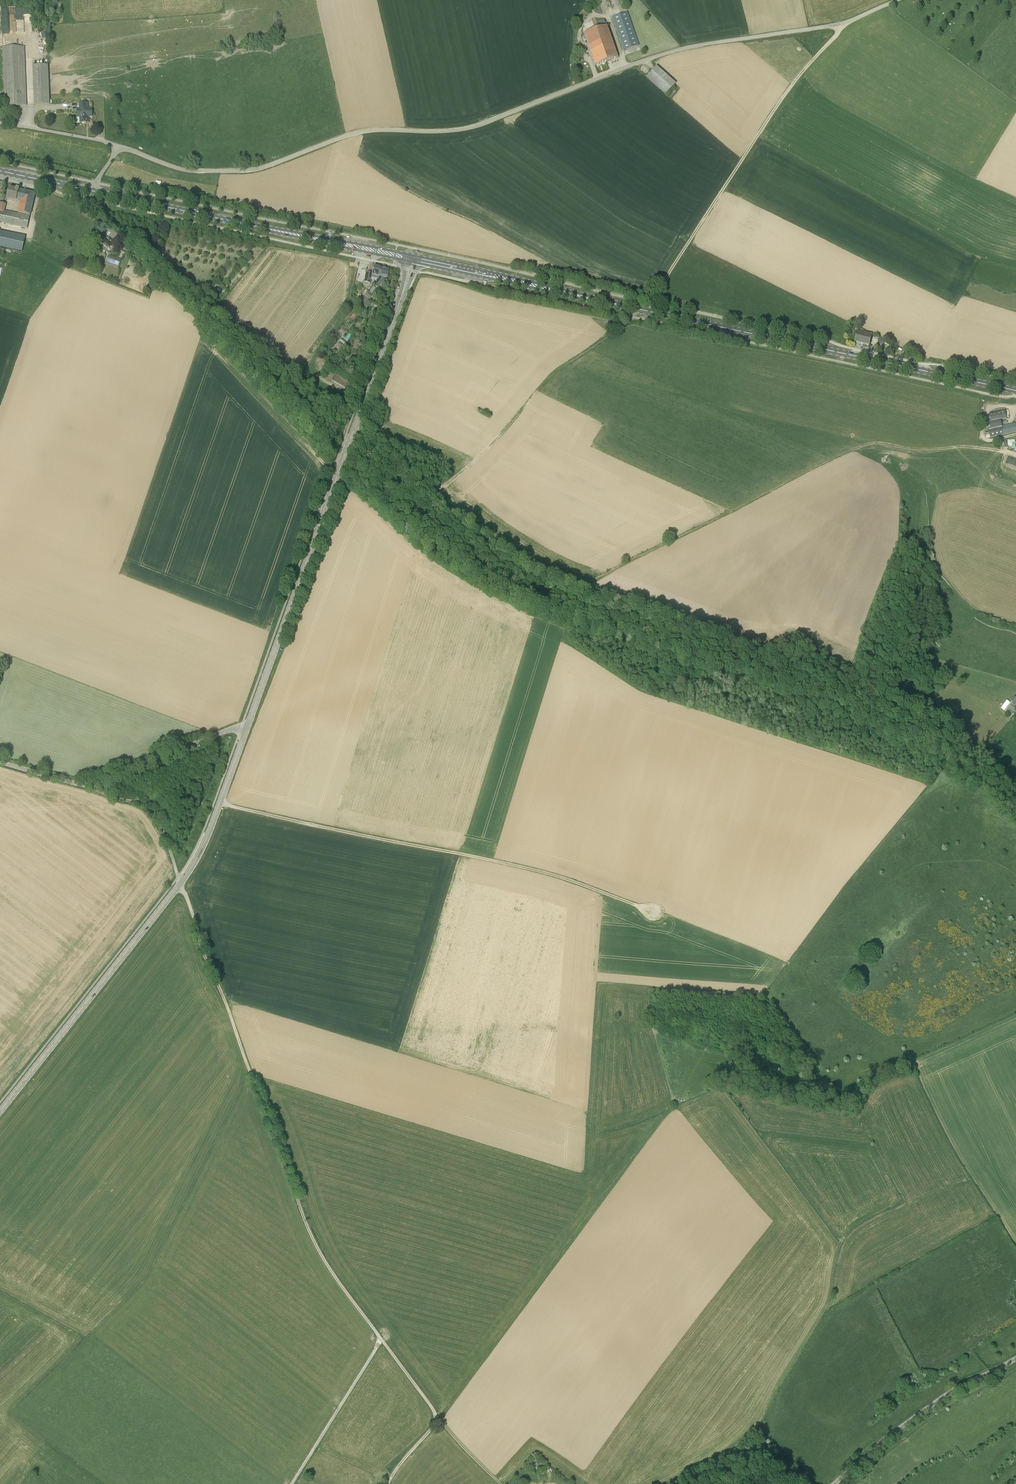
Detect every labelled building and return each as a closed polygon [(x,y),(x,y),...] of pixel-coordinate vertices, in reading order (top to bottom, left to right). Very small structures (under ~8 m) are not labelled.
[(624,50),(639,45),(627,12),(612,17),(624,50)] [(595,66),(617,58),(604,20),(597,22),(600,29),(584,34),(595,66)] [(2,48),(5,105),(5,110),(15,109),(15,106),(26,105),(24,47),(2,48)] [(50,104),(49,99),(48,65),(33,66),(35,105),(50,104)] [(657,67),(647,78),(667,95),(676,85),(657,67)] [(80,118),(80,123),(86,123),(86,117),(92,117),(92,108),(88,109),(88,103),(79,103),(79,109),(76,109),(77,118),(80,118)] [(9,189),(6,199),(16,201),(20,202),(18,212),(19,213),(19,215),(3,212),(5,205),(0,204),(0,222),(27,228),(35,194),(19,190),(16,189),(16,191),(9,189)] [(23,252),(26,237),(0,232),(0,248),(23,252)] [(108,250),(112,246),(106,242),(103,240),(104,239),(100,236),(92,245),(96,248),(100,243),(108,250)] [(106,261),(119,266),(121,260),(108,256),(106,261)] [(371,279),(376,280),(379,268),(374,267),(372,274),(366,272),(364,282),(370,283),(371,279)] [(376,280),(377,280),(374,283),(378,286),(384,277),(387,278),(389,270),(379,268),(376,280)] [(373,287),(369,293),(368,292),(365,295),(369,299),(372,295),(371,295),(376,289),(373,287)] [(353,310),(347,318),(351,322),(358,314),(353,310)] [(869,346),(872,334),(857,331),(855,342),(869,346)] [(345,388),(349,382),(335,374),(331,381),(345,388)] [(1002,426),(1001,420),(1007,418),(1005,411),(989,414),(991,421),(989,422),(991,429),(989,429),(991,438),(1015,432),(1015,423),(1002,426)] [(1007,710),(1013,714),(1014,715),(1015,712),(1015,699),(1013,702),(1012,701),(1007,709),(1007,710)] [(1005,710),(1010,703),(1007,700),(1001,707),(1005,710)]
